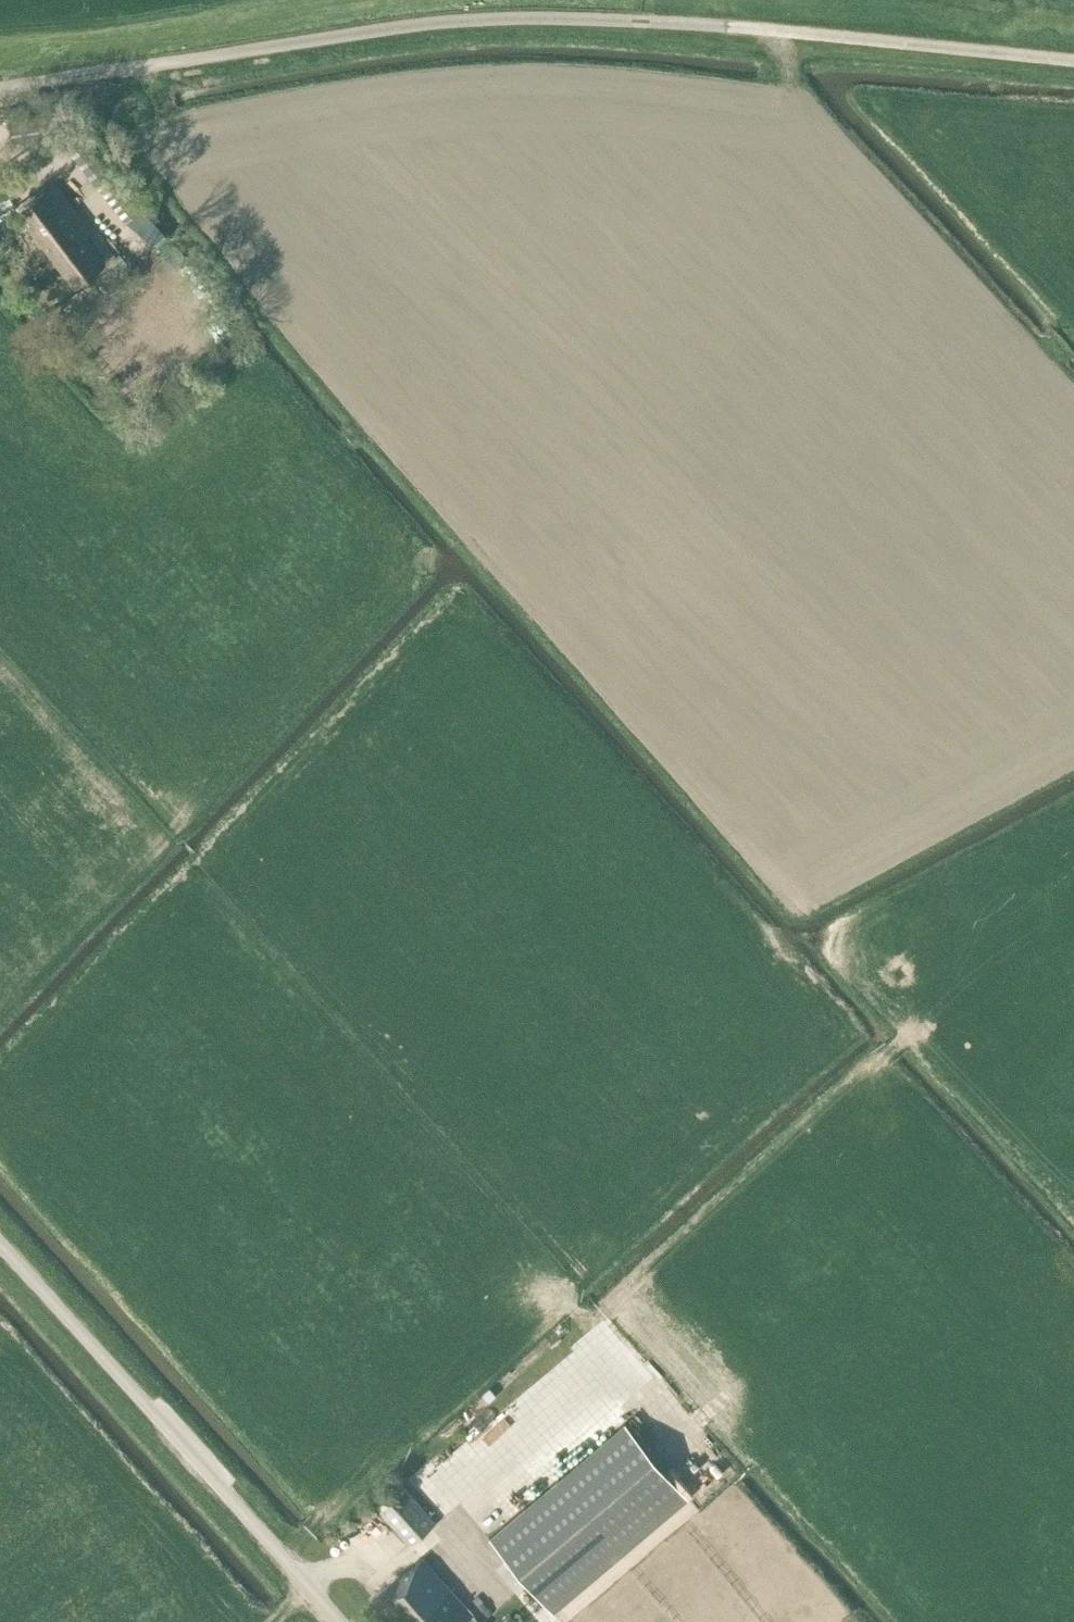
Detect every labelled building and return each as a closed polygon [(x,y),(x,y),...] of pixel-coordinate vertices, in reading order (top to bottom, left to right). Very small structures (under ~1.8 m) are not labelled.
[(8,117),(12,142),(36,138),(38,149),(65,146),(124,220),(136,210),(76,136),(71,107),(8,117)] [(74,288),(106,264),(85,237),(92,231),(56,182),(17,212),(74,288)] [(552,1612),(621,1555),(689,1498),(626,1423),(489,1537),(552,1612)] [(410,1544),(435,1522),(400,1483),(375,1505),(410,1544)] [(473,1615),(422,1557),(375,1599),(395,1621),(480,1621),(473,1615)]
